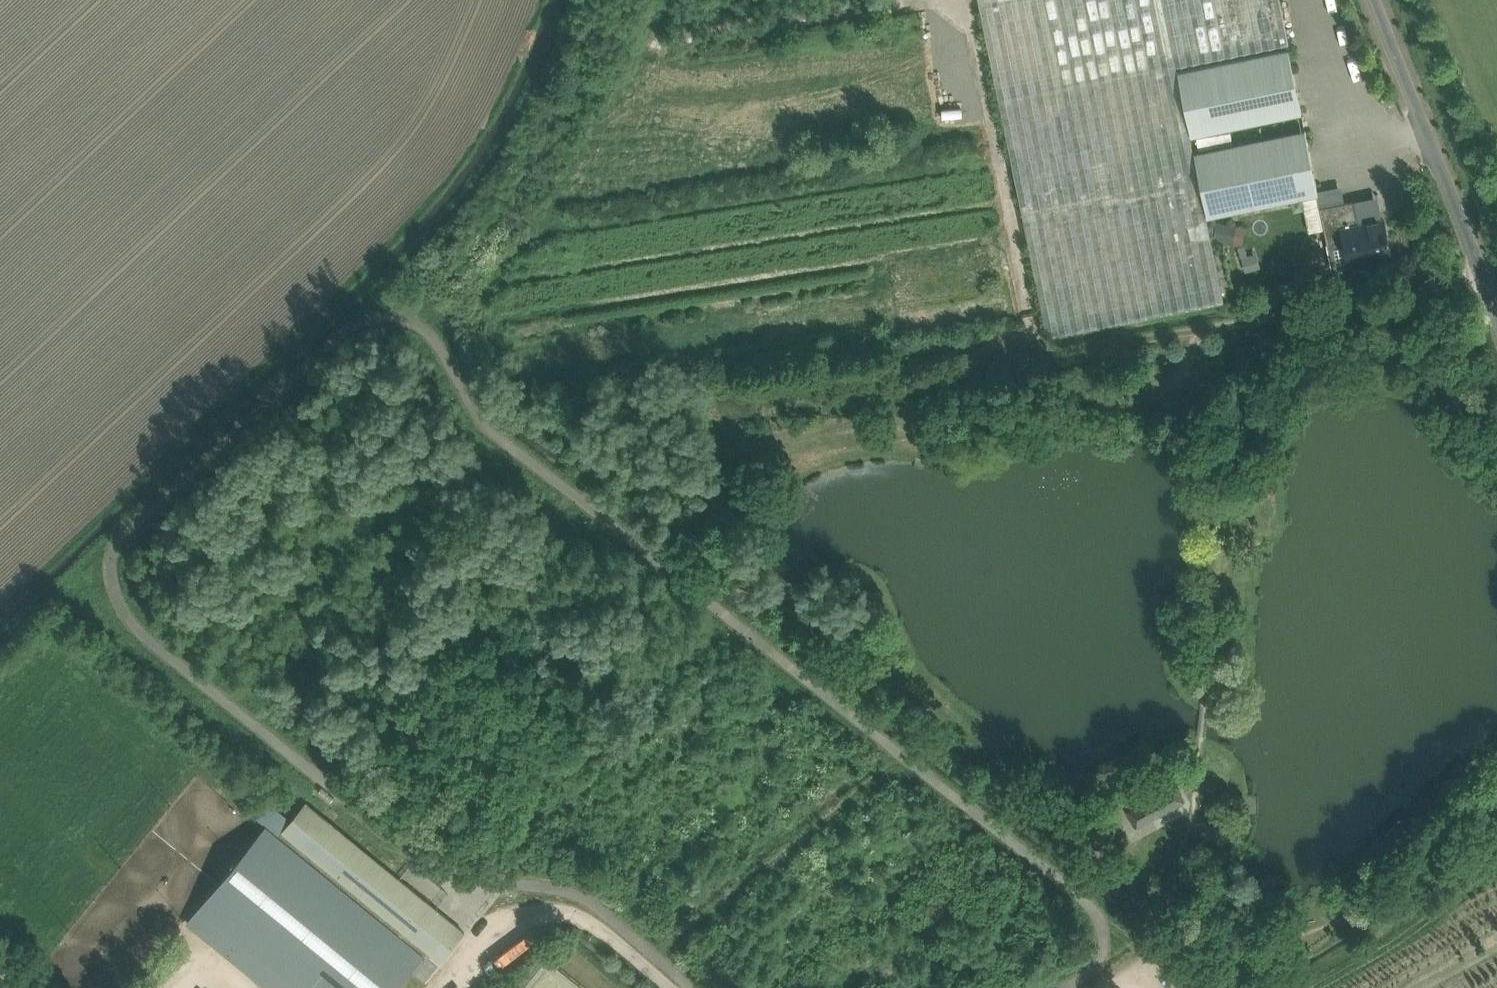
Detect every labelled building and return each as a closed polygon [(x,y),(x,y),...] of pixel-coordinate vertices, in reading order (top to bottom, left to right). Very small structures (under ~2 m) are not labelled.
[(1000,100),(1048,335),(1226,298),(1213,239),(1208,215),(1302,196),(1318,192),(1319,192),(1306,129),(1196,152),(1192,134),(1303,112),(1290,48),(1179,71),(1178,65),(1289,43),(1281,0),(979,0),(1000,100)] [(1349,266),(1393,257),(1385,218),(1359,224),(1354,200),(1321,207),(1329,246),(1345,242),(1349,266)] [(1217,221),(1213,239),(1234,243),(1237,224),(1217,221)] [(1162,789),(1144,799),(1145,802),(1154,817),(1173,807),(1169,800),(1182,793),(1176,782),(1162,789)] [(188,920),(216,944),(270,987),(396,987),(411,970),(425,981),(426,980),(442,960),(465,932),(399,877),(307,802),(292,820),(280,834),(279,835),(267,824),(188,920)]
